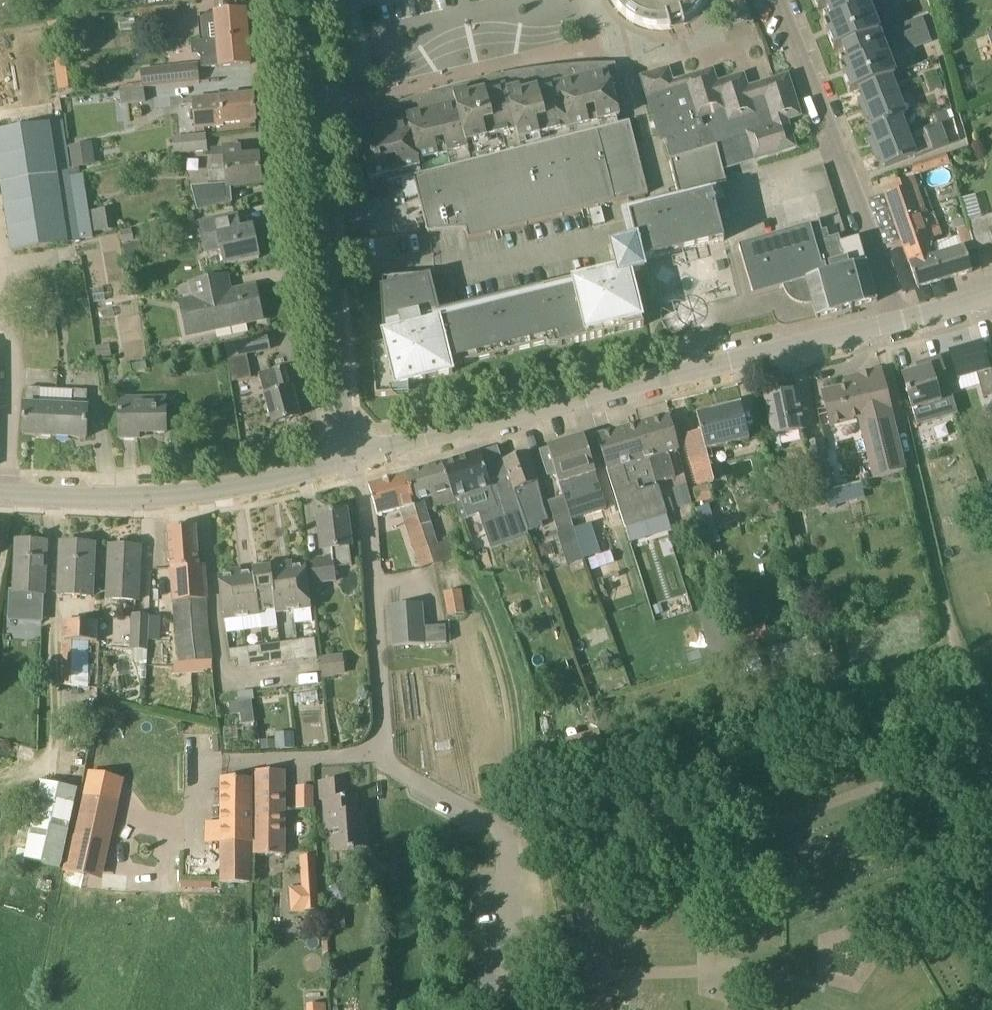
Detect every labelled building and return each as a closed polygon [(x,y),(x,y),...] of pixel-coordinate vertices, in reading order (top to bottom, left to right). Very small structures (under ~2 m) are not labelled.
[(703,0),(616,0),(618,3),(627,13),(643,22),(657,25),(669,24),(670,28),(685,23),(683,19),(687,17),(693,12),(698,7),(702,1),(703,0)] [(873,14),(867,0),(814,0),(818,10),(827,6),(833,21),(824,24),(826,31),(873,14)] [(888,13),(905,6),(903,0),(882,0),(888,13)] [(246,12),(198,15),(199,27),(200,27),(201,42),(248,38),(246,12)] [(879,32),(887,29),(884,22),(877,25),(873,14),(826,31),(834,51),(843,48),(849,62),(840,66),(850,92),(860,89),(891,77),(896,75),(879,32)] [(923,17),(895,28),(904,53),(933,42),(923,17)] [(201,42),(192,42),(193,56),(199,55),(202,58),(203,69),(251,65),(248,38),(201,42)] [(198,63),(141,70),(143,83),(143,89),(200,82),(198,63)] [(619,118),(616,107),(615,103),(623,101),(624,105),(626,105),(615,64),(595,65),(576,66),(567,67),(549,69),(539,70),(518,73),(508,75),(488,79),(470,83),(460,85),(439,91),(429,94),(419,97),(409,100),(401,103),(392,107),(374,114),(366,118),(347,126),(356,162),(365,160),(369,180),(400,172),(419,168),(421,175),(413,176),(428,233),(466,230),(468,239),(599,207),(648,194),(630,122),(621,124),(618,125),(617,118),(619,118)] [(716,83),(717,83),(713,70),(685,78),(686,82),(674,86),(669,69),(641,77),(645,89),(661,143),(667,142),(671,159),(687,154),(682,138),(702,132),(698,118),(724,110),(716,83)] [(923,76),(927,85),(939,80),(943,78),(940,70),(923,76)] [(717,83),(716,83),(724,110),(698,118),(702,132),(682,138),(687,154),(717,144),(719,148),(724,170),(760,159),(759,158),(796,147),(788,121),(801,116),(788,76),(760,84),(762,91),(750,94),(744,74),(717,83)] [(937,124),(924,129),(927,136),(911,142),(909,135),(902,117),(906,116),(891,77),(860,89),(863,97),(858,99),(867,120),(871,118),(874,126),(870,128),(873,137),(868,139),(877,160),(881,159),(885,168),(915,156),(916,158),(948,145),(940,123),(954,117),(952,109),(934,116),(937,124)] [(927,85),(930,93),(943,88),(939,80),(927,85)] [(145,101),(143,89),(120,92),(121,104),(145,101)] [(253,95),(221,98),(221,96),(192,99),(195,129),(223,126),(223,124),(256,121),(253,95)] [(81,240),(71,176),(63,121),(0,132),(0,175),(13,252),(81,241),(81,240)] [(207,134),(173,138),(175,155),(208,152),(207,134)] [(687,154),(671,159),(672,160),(670,161),(678,196),(621,210),(629,242),(611,247),(617,270),(438,314),(429,276),(382,279),(386,334),(383,334),(386,343),(374,346),(374,345),(372,345),(376,397),(400,395),(400,394),(388,395),(388,389),(408,384),(453,373),(453,369),(453,359),(462,359),(462,364),(461,364),(461,365),(462,364),(552,342),(552,341),(551,341),(550,336),(557,334),(557,337),(571,334),(573,342),(572,343),(572,344),(644,326),(644,325),(643,325),(631,275),(645,271),(642,261),(670,254),(724,241),(712,190),(728,186),(724,170),(719,148),(717,144),(687,154)] [(81,145),(71,147),(74,168),(92,166),(90,155),(83,156),(81,145)] [(259,155),(241,157),(240,148),(212,150),(214,165),(215,173),(210,173),(211,188),(199,189),(201,212),(231,204),(230,189),(262,186),(259,155)] [(947,154),(912,165),(916,176),(950,164),(947,154)] [(84,174),(71,176),(81,240),(94,238),(84,174)] [(928,216),(914,176),(889,185),(892,192),(884,195),(901,242),(928,233),(923,217),(928,216)] [(982,218),(975,196),(962,201),(969,223),(970,226),(976,249),(976,250),(991,245),(991,215),(982,218)] [(111,210),(92,213),(95,232),(114,230),(111,210)] [(253,227),(240,230),(237,216),(221,219),(201,223),(207,253),(222,250),(226,265),(259,259),(253,227)] [(822,222),(733,248),(733,249),(739,247),(753,295),(747,297),(748,298),(784,287),(784,290),(785,292),(786,294),(788,295),(789,297),(791,299),(792,300),(794,301),(796,302),(798,303),(800,304),(802,304),(804,305),(807,305),(809,305),(811,304),(813,304),(817,318),(834,314),(835,320),(861,313),(859,307),(877,302),(870,275),(866,262),(859,238),(849,241),(847,241),(840,243),(840,241),(829,244),(825,230),(820,232),(818,224),(822,223),(822,222)] [(966,253),(976,249),(970,226),(957,230),(963,247),(936,256),(928,233),(901,242),(918,289),(972,272),(966,253)] [(140,242),(123,246),(127,263),(144,259),(140,242)] [(180,301),(183,314),(187,336),(263,320),(258,297),(233,303),(227,276),(191,285),(191,283),(176,287),(178,296),(180,301)] [(252,339),(225,344),(229,361),(247,357),(256,355),(252,339)] [(110,345),(97,348),(99,359),(112,357),(110,345)] [(951,354),(959,382),(978,377),(980,386),(984,397),(991,394),(991,369),(988,370),(981,345),(951,354)] [(252,378),(247,357),(229,361),(233,382),(252,378)] [(941,357),(916,364),(918,371),(903,376),(913,411),(941,403),(939,395),(951,391),(941,357)] [(292,388),(291,388),(285,367),(260,373),(265,395),(266,394),(273,424),(300,417),(292,388)] [(823,394),(831,426),(860,419),(862,429),(872,468),(831,478),(831,480),(833,489),(874,479),(905,472),(891,412),(891,411),(881,371),(854,378),(856,386),(823,394)] [(56,407),(39,407),(40,389),(25,389),(23,435),(55,437),(56,407)] [(797,390),(765,396),(772,437),(779,436),(805,431),(797,390)] [(56,407),(55,437),(86,438),(87,391),(73,391),(72,408),(56,407)] [(165,399),(136,400),(121,400),(120,440),(139,439),(139,434),(166,433),(165,399)] [(707,450),(749,440),(741,408),(742,408),(741,406),(697,417),(704,442),(692,445),(701,483),(714,480),(707,450)] [(649,459),(656,483),(675,477),(668,453),(679,450),(670,415),(639,424),(649,459)] [(667,515),(659,488),(658,486),(657,486),(656,483),(649,459),(639,424),(597,436),(607,470),(625,528),(667,515)] [(584,437),(539,451),(548,477),(556,474),(560,485),(564,498),(572,521),(607,509),(600,487),(584,437)] [(808,443),(815,484),(831,480),(831,478),(825,444),(824,439),(808,443)] [(506,470),(508,478),(489,484),(479,452),(442,463),(450,490),(455,503),(461,520),(468,518),(468,517),(480,513),(491,549),(529,537),(525,524),(526,524),(506,470)] [(527,453),(504,462),(506,470),(526,524),(537,520),(533,508),(540,505),(538,483),(527,453)] [(455,503),(450,490),(442,463),(406,474),(434,565),(434,566),(444,563),(425,501),(433,499),(436,509),(455,503)] [(434,565),(406,474),(369,486),(377,516),(401,510),(421,569),(434,565)] [(710,484),(693,489),(697,504),(714,500),(710,484)] [(667,485),(659,488),(667,515),(675,512),(667,485)] [(688,486),(673,490),(678,508),(693,504),(688,486)] [(564,498),(549,502),(559,534),(574,529),(572,521),(564,498)] [(781,513),(780,503),(767,504),(769,515),(781,513)] [(708,505),(697,508),(700,519),(711,517),(708,505)] [(346,511),(318,515),(324,559),(310,560),(312,585),(336,582),(334,564),(350,562),(351,566),(352,566),(349,547),(351,547),(346,511)] [(206,565),(204,566),(198,566),(195,527),(169,529),(175,602),(180,662),(202,661),(213,660),(206,565)] [(46,543),(18,541),(15,594),(44,596),(46,543)] [(94,545),(62,543),(60,595),(92,596),(94,545)] [(141,547),(110,546),(107,600),(138,601),(141,547)] [(288,563),(287,563),(287,569),(272,571),(271,571),(277,614),(294,611),(288,569),(288,563)] [(305,566),(293,568),(288,569),(294,611),(296,624),(313,622),(305,566)] [(277,614),(271,571),(272,571),(271,567),(254,570),(259,612),(260,612),(275,610),(276,614),(277,614)] [(243,619),(236,570),(235,570),(236,576),(219,578),(225,620),(225,621),(243,619)] [(254,570),(253,570),(253,573),(238,576),(237,570),(236,570),(243,619),(260,617),(260,612),(259,612),(254,570)] [(462,589),(444,592),(448,616),(466,613),(462,589)] [(446,626),(426,628),(424,604),(412,605),(392,606),(395,647),(415,646),(448,643),(446,626)] [(653,607),(657,615),(664,612),(661,604),(653,607)] [(149,617),(133,617),(132,649),(148,649),(149,617)] [(91,642),(98,642),(99,624),(64,623),(62,673),(62,685),(90,686),(90,680),(91,642)] [(735,658),(726,626),(705,632),(715,664),(735,658)] [(763,626),(741,630),(744,645),(766,640),(763,626)] [(822,658),(816,636),(768,650),(774,672),(822,658)] [(302,641),(294,642),(295,651),(303,650),(302,641)] [(269,655),(270,665),(283,663),(281,644),(260,647),(261,656),(269,655)] [(231,660),(239,659),(237,650),(230,651),(231,660)] [(304,660),(303,650),(295,651),(296,661),(304,660)] [(322,655),(324,675),(347,673),(345,653),(322,655)] [(261,656),(262,666),(270,665),(269,655),(261,656)] [(213,660),(202,661),(203,672),(214,672),(213,660)] [(250,701),(241,703),(243,715),(253,713),(250,701)] [(28,722),(28,712),(2,710),(1,719),(28,722)] [(600,731),(584,736),(590,757),(607,752),(600,731)] [(277,750),(276,737),(261,737),(263,750),(277,750)] [(285,771),(255,771),(254,855),(284,855),(285,808),(285,784),(285,771)] [(365,816),(358,816),(356,796),(348,797),(346,776),(322,778),(327,833),(334,832),(336,853),(355,851),(354,849),(368,848),(365,816)] [(250,884),(250,780),(223,780),(222,824),(207,824),(207,841),(221,841),(221,884),(250,884)] [(78,790),(41,782),(28,839),(26,851),(24,862),(62,867),(78,790)] [(315,807),(314,785),(297,786),(298,808),(315,807)] [(119,803),(85,796),(76,837),(110,844),(119,803)] [(23,865),(24,862),(26,851),(18,850),(15,864),(23,865)] [(320,909),(315,857),(301,858),(303,885),(289,886),(291,911),(305,910),(305,911),(320,909)] [(336,884),(331,889),(331,896),(336,901),(343,901),(348,896),(348,889),(343,884),(336,884)] [(345,913),(340,913),(340,907),(324,908),(326,932),(346,930),(345,913)] [(322,982),(305,985),(307,1002),(325,1000),(322,982)]
